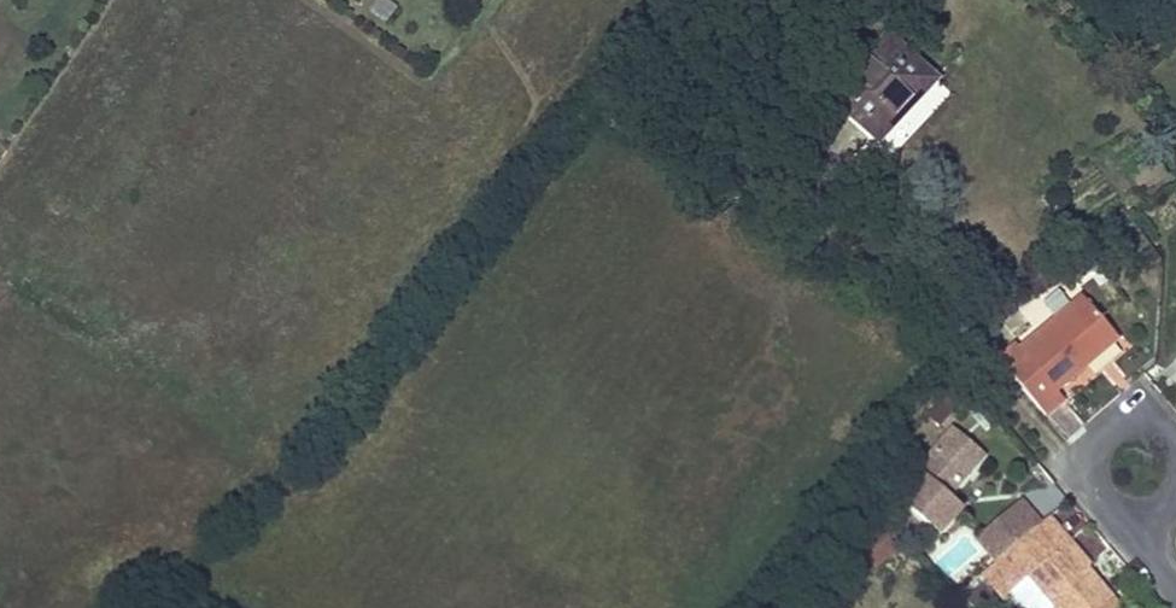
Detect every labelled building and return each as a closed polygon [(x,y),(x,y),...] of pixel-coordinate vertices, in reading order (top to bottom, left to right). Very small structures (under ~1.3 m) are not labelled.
[(369,12),(387,23),(398,7),(388,0),(377,0),(369,12)] [(887,37),(829,97),(876,140),(933,80),(887,37)] [(891,155),(953,93),(942,82),(880,145),(891,155)] [(1013,343),(996,358),(1044,414),(1062,398),(1054,389),(1115,335),(1078,295),(1018,348),(1013,343)] [(920,478),(898,500),(934,533),(956,510),(941,498),(978,455),(949,429),(912,470),(920,478)] [(993,561),(1021,537),(1039,522),(1021,502),(975,541),(993,561)] [(1039,522),(1021,537),(1040,559),(1062,541),(1043,518),(1039,522)] [(981,571),(1000,594),(1024,573),(1054,607),(1093,607),(1108,596),(1084,567),(1062,541),(1040,559),(1021,537),(993,561),(981,571)] [(1068,537),(1062,541),(1084,567),(1090,562),(1068,537)] [(1093,607),(1118,607),(1108,596),(1093,607)]
